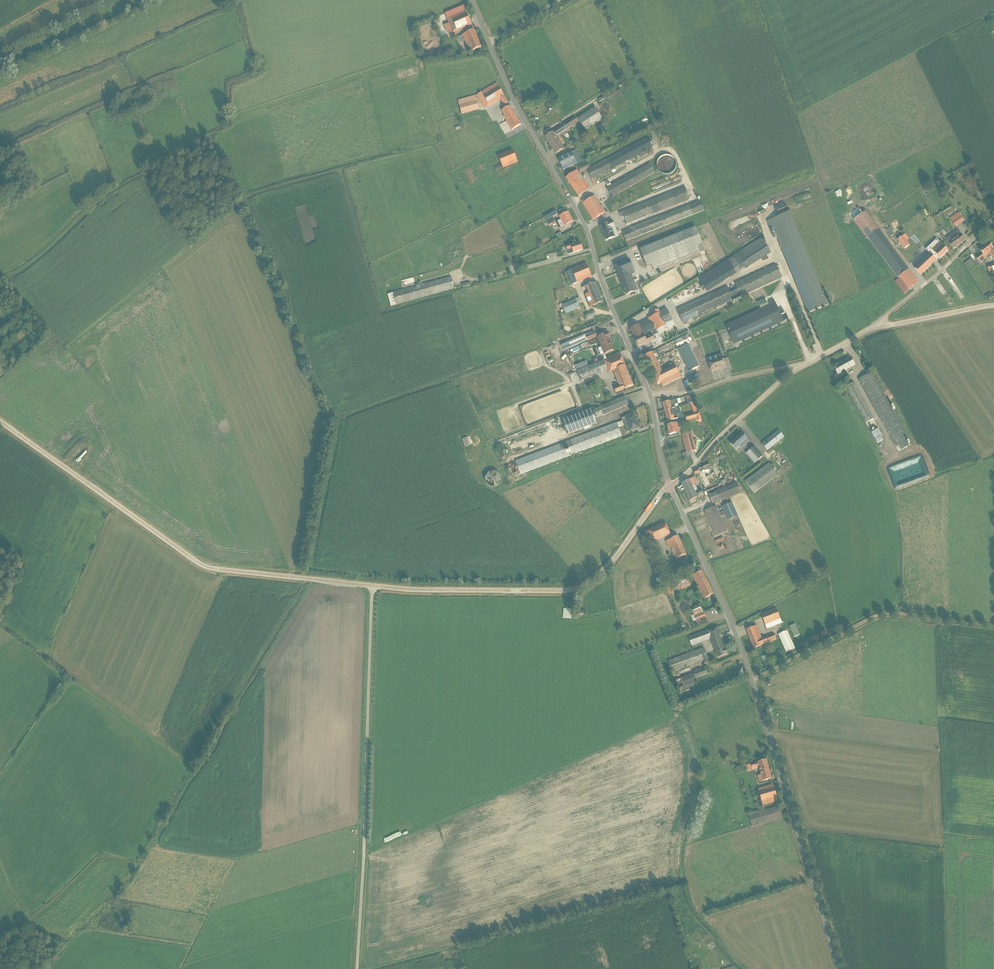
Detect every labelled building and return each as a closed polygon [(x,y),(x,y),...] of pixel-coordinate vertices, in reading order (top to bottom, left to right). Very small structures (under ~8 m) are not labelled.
[(465,10),(447,18),(449,23),(444,25),(447,34),(471,24),(465,10)] [(469,52),(481,47),(474,30),(462,35),(462,36),(462,37),(462,39),(464,40),(469,52)] [(496,84),(477,95),(485,108),(500,100),(503,105),(508,103),(496,84)] [(609,102),(622,93),(620,90),(606,99),(609,102)] [(475,96),(458,100),(462,114),(479,110),(475,96)] [(503,117),(511,131),(521,125),(510,106),(501,111),(504,115),(503,117)] [(602,119),(595,108),(578,119),(585,130),(602,119)] [(556,154),(568,147),(567,146),(564,148),(556,136),(571,127),(578,123),(575,117),(552,131),(553,132),(545,137),(556,154)] [(603,135),(607,132),(602,124),(598,126),(603,135)] [(646,138),(590,168),(590,169),(587,170),(595,186),(599,183),(596,177),(651,148),(646,138)] [(512,149),(498,156),(501,165),(495,167),(496,171),(518,162),(512,149)] [(576,151),(558,160),(563,170),(582,162),(576,151)] [(660,154),(656,166),(659,167),(658,171),(672,175),(677,159),(660,154)] [(650,163),(606,188),(612,197),(655,173),(650,163)] [(587,165),(587,164),(578,167),(580,172),(589,168),(588,167),(590,166),(589,164),(587,165)] [(578,196),(590,189),(577,170),(566,178),(578,196)] [(624,217),(627,225),(688,200),(684,187),(619,213),(621,218),(624,217)] [(587,197),(581,201),(593,220),(605,213),(594,196),(588,200),(587,197)] [(623,232),(626,241),(704,211),(700,200),(629,228),(629,230),(623,232)] [(808,313),(828,305),(787,208),(777,212),(779,217),(767,222),(770,230),(773,228),(808,313)] [(544,217),(546,221),(558,215),(556,211),(544,217)] [(561,228),(573,221),(568,212),(559,217),(560,220),(558,221),(561,228)] [(865,212),(853,220),(866,238),(878,229),(865,212)] [(964,221),(958,213),(950,218),(955,227),(964,221)] [(600,226),(606,241),(615,237),(612,228),(615,227),(613,221),(600,226)] [(695,227),(639,249),(647,268),(652,266),(653,271),(705,250),(695,227)] [(952,249),(965,241),(958,230),(945,239),(952,249)] [(879,235),(870,242),(886,263),(887,262),(898,278),(897,278),(898,279),(895,282),(904,294),(918,283),(908,270),(905,272),(894,257),(879,235)] [(698,278),(707,292),(771,253),(761,238),(740,251),(741,252),(698,278)] [(940,259),(948,251),(936,239),(926,249),(930,253),(936,260),(939,257),(940,259)] [(569,254),(582,250),(580,243),(576,244),(576,243),(566,246),(569,254)] [(993,256),(993,249),(989,243),(979,251),(982,254),(976,259),(980,264),(986,259),(985,258),(990,254),(993,257),(993,256)] [(930,253),(914,268),(921,275),(936,260),(930,253)] [(614,265),(626,295),(634,291),(635,293),(638,291),(632,275),(635,274),(629,259),(614,265)] [(566,271),(571,285),(591,276),(586,264),(566,271)] [(677,310),(683,324),(684,323),(684,325),(687,324),(687,322),(781,278),(775,264),(734,283),(737,290),(730,294),(727,287),(677,310)] [(582,287),(586,297),(598,292),(594,282),(582,287)] [(590,307),(603,302),(598,292),(586,297),(590,307)] [(562,305),(565,313),(579,308),(575,299),(562,305)] [(768,302),(770,305),(724,324),(733,344),(788,320),(784,313),(780,314),(774,300),(768,302)] [(638,346),(642,344),(643,346),(651,342),(653,348),(658,346),(664,343),(659,334),(675,327),(667,309),(660,312),(658,309),(652,312),(653,316),(648,319),(648,320),(630,329),(638,346)] [(585,315),(587,320),(596,316),(594,311),(585,315)] [(561,345),(563,351),(597,336),(595,332),(594,333),(593,332),(585,335),(561,345)] [(598,348),(601,356),(613,350),(608,338),(610,337),(608,332),(596,338),(601,347),(598,348)] [(662,386),(681,377),(675,365),(662,371),(660,366),(662,365),(658,356),(660,355),(661,358),(673,351),(688,344),(692,342),(688,334),(659,348),(658,346),(653,348),(654,351),(643,356),(657,384),(661,383),(662,386)] [(691,349),(688,344),(673,351),(674,353),(678,351),(688,372),(699,366),(691,349)] [(615,393),(633,385),(620,353),(603,360),(604,360),(577,371),(581,381),(607,370),(609,373),(613,371),(619,386),(613,388),(615,393)] [(722,369),(726,368),(722,354),(708,359),(711,372),(722,368),(722,369)] [(838,375),(855,366),(851,357),(838,364),(837,364),(833,366),(838,375)] [(588,366),(586,361),(575,366),(577,371),(588,366)] [(871,372),(858,380),(896,448),(899,446),(906,442),(909,440),(871,372)] [(697,373),(686,379),(690,387),(701,381),(697,373)] [(592,409),(562,420),(567,435),(597,423),(595,418),(603,415),(603,416),(628,405),(625,396),(600,407),(592,410),(592,409)] [(663,403),(665,411),(678,407),(678,404),(677,399),(663,403)] [(685,416),(686,421),(695,418),(700,417),(699,412),(697,413),(697,411),(698,411),(696,406),(695,406),(694,402),(690,404),(694,414),(685,416)] [(677,415),(681,414),(679,407),(678,407),(665,411),(667,421),(678,419),(677,415)] [(626,432),(639,428),(634,414),(621,419),(622,421),(617,423),(619,428),(624,426),(626,432)] [(617,422),(515,461),(520,475),(622,436),(619,428),(617,423),(617,422)] [(669,435),(680,432),(680,431),(683,430),(681,422),(667,425),(669,435)] [(878,429),(871,433),(877,443),(884,440),(878,429)] [(691,430),(682,433),(687,452),(696,449),(691,430)] [(778,430),(761,444),(767,451),(784,437),(778,430)] [(750,442),(741,433),(730,444),(736,450),(739,447),(741,449),(750,442)] [(465,447),(470,445),(467,437),(462,439),(465,447)] [(755,464),(763,456),(754,446),(745,454),(755,464)] [(693,471),(695,475),(699,473),(707,492),(720,487),(710,464),(693,471)] [(769,464),(745,481),(753,494),(778,476),(769,464)] [(495,471),(488,472),(485,478),(486,484),(491,488),(497,487),(501,481),(500,475),(495,471)] [(681,483),(689,501),(697,497),(698,498),(704,495),(701,489),(698,490),(695,484),(696,484),(693,478),(681,483)] [(709,495),(712,504),(720,501),(741,492),(737,482),(715,491),(716,492),(709,495)] [(732,504),(723,507),(728,519),(737,515),(732,504)] [(716,506),(705,511),(715,537),(727,532),(716,506)] [(644,532),(650,543),(670,534),(665,523),(644,532)] [(675,560),(686,555),(678,536),(665,542),(668,548),(670,548),(673,554),(672,555),(675,560)] [(657,560),(663,558),(656,543),(650,546),(657,560)] [(682,573),(679,568),(666,576),(669,581),(676,576),(676,577),(682,573)] [(704,599),(713,594),(701,571),(692,576),(698,587),(697,587),(700,592),(700,591),(704,599)] [(681,590),(691,585),(686,575),(676,579),(677,581),(677,580),(678,583),(681,590)] [(663,589),(668,596),(674,592),(671,588),(670,588),(668,586),(663,589)] [(697,623),(707,620),(703,613),(700,607),(692,611),(697,623)] [(775,608),(761,614),(767,629),(782,623),(775,608)] [(795,624),(789,627),(794,637),(800,635),(795,624)] [(746,630),(753,649),(776,640),(774,635),(765,638),(765,637),(762,639),(757,626),(746,630)] [(720,635),(717,627),(688,637),(691,646),(710,640),(710,639),(720,635)] [(787,631),(778,634),(786,652),(794,649),(787,631)] [(717,658),(727,654),(725,649),(724,650),(720,639),(712,642),(717,658)] [(703,648),(668,661),(672,672),(708,659),(703,648)] [(766,655),(761,656),(765,666),(769,664),(766,655)] [(693,673),(675,680),(679,689),(680,689),(681,691),(695,686),(694,684),(698,682),(696,678),(711,672),(710,668),(705,670),(705,668),(701,670),(701,669),(693,672),(693,673)] [(688,702),(701,697),(699,694),(687,700),(688,702)] [(759,783),(771,779),(766,760),(746,765),(748,770),(752,769),(752,770),(759,768),(761,775),(757,776),(759,783)] [(758,789),(762,805),(778,801),(773,785),(758,789)]
